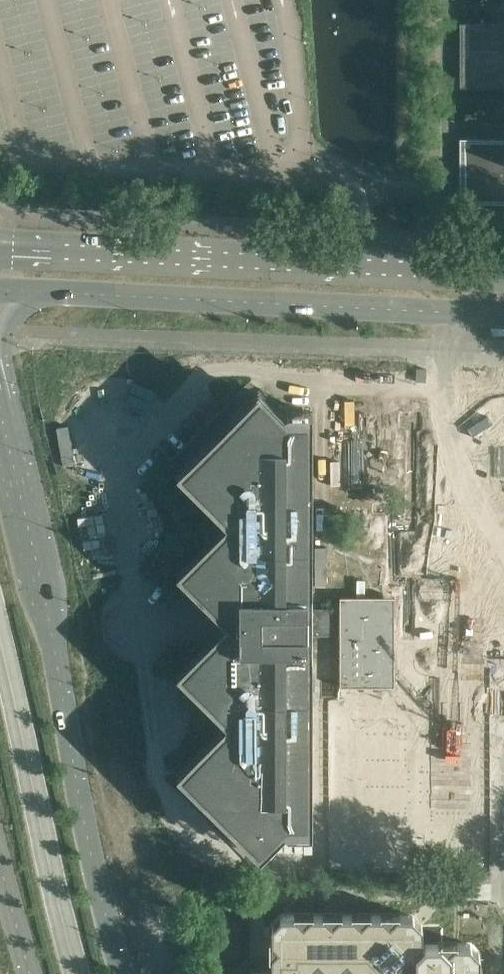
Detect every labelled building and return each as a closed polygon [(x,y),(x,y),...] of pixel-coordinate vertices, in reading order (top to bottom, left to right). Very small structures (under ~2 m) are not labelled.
[(461,23),(460,23),(460,87),(503,87),(503,23),(461,23)] [(460,139),(460,203),(462,203),(503,203),(503,139),(460,139)] [(426,381),(426,374),(426,368),(416,368),(416,374),(416,381),(426,381)] [(313,830),(314,408),(284,408),(262,386),(177,470),(228,520),(177,570),(227,620),(177,670),(227,719),(179,767),(179,772),(261,853),(285,830),(313,830)] [(396,683),(395,594),(341,594),(341,683),(396,683)] [(320,606),(318,630),(335,631),(337,607),(320,606)] [(472,735),(365,735),(365,844),(472,844),(472,735)] [(480,953),(470,944),(426,943),(422,940),(422,924),(413,915),(400,915),(400,913),(400,912),(381,912),(381,915),(371,915),(371,912),(352,912),(352,913),(352,915),(347,915),(342,915),(342,913),(342,912),(323,912),(323,913),(323,915),(313,915),(313,913),(313,912),(294,912),(294,913),(294,915),(281,915),(272,924),(272,937),(270,937),(269,937),(269,956),(270,956),(272,956),(272,969),(268,972),(253,972),(251,973),(480,973),(480,953)]
